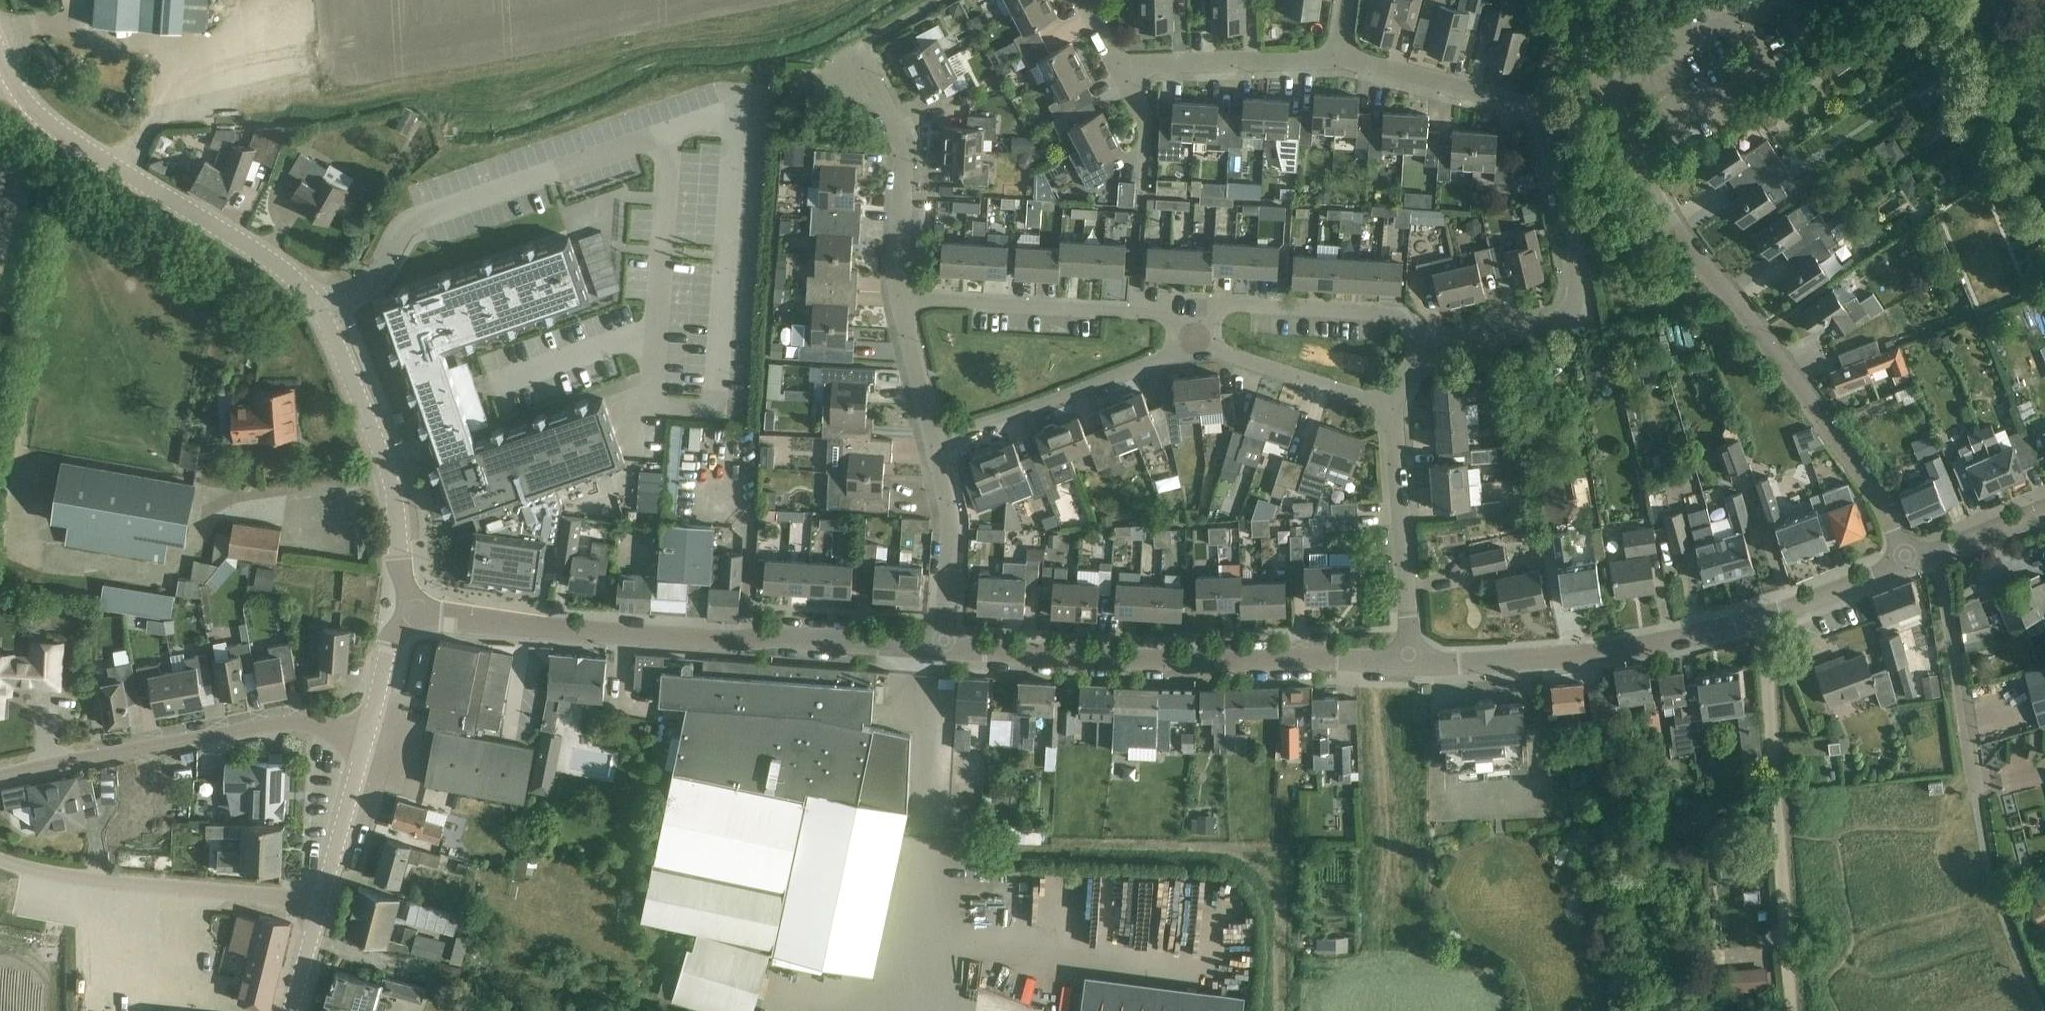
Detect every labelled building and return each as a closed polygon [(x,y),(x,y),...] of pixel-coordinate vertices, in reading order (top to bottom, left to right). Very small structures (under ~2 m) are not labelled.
[(92,25),(181,32),(183,0),(94,0),(92,25)] [(1040,0),(1008,0),(1015,13),(1040,0)] [(1044,40),(1037,27),(1057,16),(1049,0),(1040,0),(1015,13),(1025,33),(1014,38),(1017,43),(1021,52),(1044,40)] [(1141,21),(1134,21),(1134,22),(1141,22),(1142,30),(1172,29),(1171,0),(1141,0),(1141,21)] [(1213,11),(1213,31),(1244,31),(1244,2),(1258,1),(1258,0),(1213,0),(1213,11)] [(1287,14),(1317,18),(1319,0),(1289,0),(1287,14)] [(1412,30),(1420,0),(1400,0),(1399,1),(1397,0),(1377,0),(1367,37),(1377,39),(1376,42),(1378,46),(1388,48),(1391,46),(1392,43),(1394,44),(1401,19),(1413,22),(1411,29),(1412,30)] [(1468,8),(1483,12),(1486,0),(1470,0),(1468,8)] [(964,12),(959,2),(949,7),(954,17),(964,12)] [(1414,45),(1429,49),(1428,53),(1456,60),(1468,13),(1440,6),(1436,21),(1421,17),(1414,45)] [(1488,8),(1482,32),(1496,36),(1488,64),(1526,74),(1526,73),(1518,71),(1528,33),(1509,28),(1513,14),(1488,8)] [(983,12),(972,18),(978,30),(989,24),(983,12)] [(903,56),(913,76),(947,58),(938,39),(945,36),(938,24),(917,35),(923,46),(903,56)] [(999,62),(1020,53),(1014,40),(993,50),(999,62)] [(1044,40),(1021,52),(1028,65),(1039,60),(1049,80),(1081,63),(1071,43),(1051,53),(1044,40)] [(1845,49),(1830,59),(1838,71),(1853,60),(1845,49)] [(957,76),(947,58),(913,76),(923,95),(943,85),(948,95),(969,85),(963,73),(957,76)] [(996,66),(1002,76),(1012,70),(1007,60),(996,66)] [(1081,63),(1049,80),(1059,99),(1049,105),(1056,118),(1075,108),(1075,109),(1079,107),(1072,93),(1092,83),(1081,63)] [(2033,72),(2023,76),(2029,90),(2040,86),(2033,72)] [(1944,77),(1931,86),(1939,98),(1953,90),(1944,77)] [(1301,113),(1301,117),(1299,142),(1312,143),(1312,132),(1335,134),(1337,95),(1315,94),(1314,114),(1301,113)] [(971,95),(964,96),(965,103),(972,102),(971,95)] [(1355,146),(1369,146),(1371,128),(1371,117),(1358,117),(1360,97),(1337,95),(1335,134),(1356,135),(1355,146)] [(1244,134),(1265,135),(1267,99),(1245,98),(1244,113),(1231,112),(1231,116),(1229,145),(1243,146),(1244,134)] [(1298,169),(1299,142),(1301,117),(1288,116),(1289,101),(1267,99),(1265,135),(1278,136),(1277,142),(1284,169),(1298,169)] [(1181,139),(1194,140),(1196,103),(1174,102),(1173,117),(1160,116),(1159,146),(1160,146),(1159,158),(1180,159),(1181,139)] [(1229,149),(1229,145),(1231,116),(1218,116),(1219,104),(1196,103),(1194,140),(1194,149),(1206,150),(1206,148),(1229,149)] [(408,107),(403,115),(414,122),(419,113),(408,107)] [(1082,122),(1075,109),(1075,108),(1056,118),(1052,120),(1059,134),(1070,128),(1080,148),(1112,131),(1102,111),(1082,122)] [(1404,151),(1406,114),(1384,112),(1383,129),(1371,128),(1369,146),(1369,160),(1380,161),(1381,149),(1404,151)] [(1429,115),(1406,114),(1404,151),(1425,152),(1425,164),(1438,165),(1439,149),(1440,136),(1427,135),(1429,115)] [(983,150),(983,138),(996,139),(996,129),(992,128),(992,117),(988,116),(969,115),(968,127),(945,126),(944,148),(983,150)] [(226,171),(210,199),(224,207),(239,180),(244,183),(253,158),(276,165),(290,127),(257,129),(250,147),(236,145),(226,171)] [(217,130),(215,136),(211,146),(221,150),(215,166),(206,161),(191,188),(210,199),(226,171),(236,145),(236,143),(235,130),(217,130)] [(1450,166),(1473,168),(1475,132),(1453,130),(1452,150),(1439,149),(1438,165),(1437,180),(1450,180),(1450,166)] [(1080,148),(1081,150),(1071,155),(1087,187),(1110,175),(1103,162),(1123,151),(1112,131),(1080,148)] [(1498,133),(1475,132),(1473,168),(1495,169),(1495,183),(1507,184),(1509,154),(1496,153),(1498,133)] [(1767,139),(1755,147),(1747,153),(1740,154),(1733,143),(1702,164),(1715,184),(1737,169),(1744,179),(1734,186),(1735,186),(1767,164),(1779,156),(1767,139)] [(787,143),(786,155),(804,156),(805,144),(787,143)] [(416,145),(412,151),(422,156),(425,150),(416,145)] [(983,150),(944,148),(943,170),(965,171),(965,183),(985,184),(988,185),(990,163),(982,163),(983,150)] [(815,149),(813,185),(856,187),(857,173),(864,174),(865,152),(815,149)] [(291,171),(303,179),(292,198),(305,205),(303,209),(328,224),(348,190),(324,176),(328,169),(301,153),(291,171)] [(1020,163),(1024,167),(1030,168),(1034,164),(1034,158),(1030,153),(1024,153),(1020,157),(1020,163)] [(1779,156),(1767,164),(1735,186),(1735,187),(1745,180),(1752,190),(1729,205),(1743,225),(1788,195),(1779,182),(1790,174),(1779,156)] [(166,166),(168,163),(160,159),(150,163),(149,165),(164,174),(168,167),(166,166)] [(508,175),(522,171),(520,164),(506,168),(508,175)] [(1224,193),(1237,195),(1242,167),(1229,165),(1224,193)] [(1034,172),(1034,183),(1045,178),(1041,169),(1034,172)] [(1920,188),(1912,175),(1899,184),(1907,196),(1920,188)] [(1158,179),(1157,193),(1172,194),(1173,180),(1158,179)] [(1192,195),(1200,196),(1212,196),(1212,181),(1192,180),(1192,195)] [(1136,183),(1120,182),(1118,204),(1134,205),(1136,183)] [(1248,183),(1247,198),(1261,199),(1262,184),(1248,183)] [(856,187),(813,185),(820,186),(819,206),(812,205),(811,219),(861,222),(862,201),(855,200),(856,187)] [(1281,187),(1280,199),(1295,199),(1296,188),(1281,187)] [(1319,201),(1330,202),(1331,193),(1319,192),(1319,201)] [(1420,193),(1420,207),(1432,207),(1433,193),(1420,193)] [(1217,197),(1212,196),(1200,196),(1200,205),(1216,206),(1217,197)] [(1217,197),(1216,206),(1217,206),(1228,206),(1233,207),(1234,198),(1217,197)] [(1002,198),(1001,207),(1015,208),(1016,199),(1002,198)] [(1029,208),(1041,209),(1042,200),(1029,199),(1029,208)] [(1156,208),(1173,209),(1173,200),(1156,199),(1156,208)] [(1042,200),(1041,209),(1054,210),(1055,201),(1042,200)] [(1190,201),(1173,200),(1173,209),(1190,210),(1190,201)] [(954,211),(967,212),(967,202),(954,201),(954,211)] [(967,202),(967,212),(980,212),(981,203),(967,202)] [(1244,204),(1243,214),(1259,215),(1260,205),(1244,204)] [(1536,204),(1522,206),(1525,222),(1539,219),(1536,204)] [(1273,206),(1272,219),(1286,220),(1286,207),(1277,206),(1273,206)] [(1384,215),(1385,206),(1372,206),(1372,214),(1384,215)] [(1397,217),(1411,218),(1411,209),(1398,207),(1385,206),(1384,215),(1397,216),(1397,217)] [(1788,258),(1830,230),(1840,224),(1835,217),(1826,223),(1819,213),(1808,220),(1799,207),(1755,236),(1768,256),(1791,241),(1798,251),(1788,258)] [(1072,217),(1084,218),(1085,209),(1072,208),(1072,217)] [(1297,208),(1296,216),(1309,217),(1310,209),(1297,208)] [(1085,209),(1084,218),(1097,218),(1097,210),(1085,209)] [(1328,218),(1340,219),(1341,210),(1328,209),(1328,218)] [(1443,211),(1411,209),(1411,218),(1411,220),(1445,223),(1443,211)] [(1353,211),(1341,210),(1340,219),(1353,220),(1353,221),(1362,222),(1363,212),(1353,211)] [(1129,211),(1116,211),(1115,219),(1128,220),(1129,211)] [(780,219),(780,229),(792,229),(792,219),(780,219)] [(818,234),(817,254),(852,256),(853,243),(860,243),(861,222),(811,219),(811,233),(818,234)] [(1489,247),(1495,272),(1496,276),(1509,274),(1512,285),(1543,278),(1538,257),(1541,257),(1534,229),(1516,233),(1520,248),(1505,252),(1503,244),(1489,247)] [(1805,262),(1783,277),(1796,297),(1813,286),(1828,276),(1841,267),(1832,254),(1828,248),(1838,241),(1835,236),(1830,230),(1788,258),(1788,259),(1798,252),(1805,262)] [(580,239),(600,297),(622,289),(602,231),(580,239)] [(383,309),(378,311),(382,322),(387,321),(396,347),(391,349),(395,360),(400,358),(402,366),(406,364),(414,388),(409,389),(413,400),(418,399),(425,421),(420,422),(424,434),(429,432),(437,455),(433,457),(436,466),(433,467),(432,467),(435,478),(437,478),(436,477),(440,476),(448,501),(445,502),(445,501),(443,502),(447,513),(449,513),(448,512),(452,511),(455,520),(473,514),(476,522),(479,531),(475,530),(468,579),(540,590),(547,540),(546,540),(550,513),(542,491),(625,462),(604,398),(590,403),(588,398),(577,402),(579,407),(548,417),(546,413),(535,417),(537,421),(506,432),(504,427),(493,431),(495,436),(476,442),(472,430),(463,404),(464,403),(465,402),(466,401),(466,400),(467,399),(467,398),(466,397),(466,396),(466,395),(465,394),(464,394),(464,393),(463,393),(462,392),(461,392),(460,392),(459,392),(450,367),(445,351),(464,344),(465,349),(477,345),(475,340),(506,330),(507,334),(519,330),(517,326),(544,317),(546,321),(557,317),(555,313),(591,300),(569,237),(537,248),(536,243),(524,247),(526,252),(495,262),(494,258),(483,262),(484,266),(453,277),(452,272),(441,276),(442,280),(411,291),(410,286),(398,290),(400,295),(380,302),(383,309)] [(941,273),(963,274),(965,243),(943,241),(941,273)] [(1061,249),(1060,271),(1081,272),(1083,242),(1060,241),(1060,249),(1061,249)] [(1083,242),(1081,272),(1102,274),(1104,243),(1083,242)] [(1920,248),(1929,261),(1938,255),(1929,242),(1920,248)] [(963,274),(985,275),(987,244),(965,243),(963,274)] [(1126,245),(1104,243),(1102,274),(1125,275),(1126,245)] [(1212,273),(1234,274),(1236,244),(1214,243),(1213,251),(1214,251),(1212,273)] [(1009,245),(987,244),(985,275),(1007,277),(1008,257),(1009,245)] [(1234,274),(1256,275),(1257,245),(1236,244),(1234,274)] [(1279,247),(1257,245),(1256,275),(1277,277),(1279,257),(1279,247)] [(1015,277),(1037,278),(1039,248),(1017,246),(1015,277)] [(1146,277),(1169,278),(1171,248),(1148,247),(1146,277)] [(1480,275),(1495,272),(1489,247),(1474,250),(1477,262),(1455,267),(1463,303),(1486,297),(1480,275)] [(1061,249),(1060,249),(1039,248),(1037,278),(1059,279),(1060,271),(1061,249)] [(1169,278),(1190,279),(1192,249),(1171,248),(1169,278)] [(1214,251),(1213,251),(1192,249),(1190,279),(1212,281),(1212,273),(1214,251)] [(779,253),(778,267),(786,268),(787,254),(779,253)] [(808,275),(808,289),(857,291),(858,270),(851,270),(852,256),(817,254),(815,275),(808,275)] [(1315,287),(1316,256),(1294,255),(1292,285),(1315,287)] [(1463,303),(1455,267),(1453,255),(1416,264),(1422,289),(1436,285),(1441,308),(1463,303)] [(1336,288),(1338,257),(1316,256),(1315,287),(1336,288)] [(1358,289),(1359,259),(1338,257),(1336,288),(1358,289)] [(1358,289),(1379,290),(1381,260),(1359,259),(1358,289)] [(1381,260),(1379,290),(1401,292),(1403,261),(1381,260)] [(775,288),(775,302),(783,302),(783,288),(775,288)] [(814,303),(813,324),(848,326),(849,312),(856,313),(857,291),(808,289),(807,303),(814,303)] [(1835,335),(1868,313),(1870,317),(1884,309),(1874,293),(1860,302),(1856,296),(1847,301),(1841,302),(1833,291),(1802,313),(1815,333),(1837,318),(1844,328),(1835,334),(1835,335)] [(848,326),(813,324),(793,322),(791,343),(800,344),(799,359),(853,361),(855,340),(847,339),(848,326)] [(1690,342),(1685,324),(1670,329),(1676,347),(1690,342)] [(1942,338),(1947,349),(1958,343),(1953,332),(1942,338)] [(1838,354),(1843,366),(1880,353),(1876,340),(1857,347),(1838,354)] [(1885,343),(1888,350),(1896,347),(1893,340),(1885,343)] [(784,344),(772,343),(771,358),(783,359),(784,344)] [(1896,347),(1888,350),(1880,353),(1843,366),(1832,371),(1839,391),(1873,379),(1871,372),(1892,364),(1897,376),(1893,378),(1895,385),(1912,379),(1900,346),(1896,347)] [(2010,363),(2014,386),(2030,384),(2026,361),(2010,363)] [(825,402),(867,404),(868,390),(875,391),(876,369),(822,366),(821,381),(826,381),(825,402)] [(1603,370),(1586,374),(1588,385),(1605,381),(1603,370)] [(768,392),(781,393),(783,373),(770,372),(768,392)] [(1219,374),(1197,377),(1202,421),(1202,424),(1224,422),(1224,423),(1236,422),(1234,397),(1222,399),(1219,374)] [(1162,405),(1164,411),(1171,442),(1181,441),(1180,423),(1202,421),(1197,377),(1175,379),(1177,404),(1162,405)] [(1433,383),(1435,405),(1465,403),(1464,381),(1433,383)] [(1488,389),(1491,401),(1500,399),(1497,387),(1488,389)] [(294,394),(294,389),(257,391),(257,405),(233,406),(235,435),(226,435),(226,441),(297,437),(296,432),(298,430),(298,422),(296,420),(295,405),(296,403),(296,395),(294,394)] [(785,391),(785,399),(808,400),(808,392),(785,391)] [(1153,440),(1156,448),(1171,442),(1164,411),(1151,416),(1149,410),(1142,393),(1135,395),(1132,393),(1124,396),(1123,400),(1121,401),(1139,446),(1153,440)] [(1246,429),(1244,434),(1246,434),(1242,446),(1262,452),(1267,436),(1278,402),(1257,395),(1246,429)] [(1118,453),(1139,446),(1121,401),(1120,401),(1116,399),(1108,402),(1107,406),(1100,409),(1109,432),(1099,436),(1110,466),(1121,462),(1118,453)] [(1500,399),(1491,401),(1493,413),(1502,411),(1500,399)] [(1466,400),(1467,421),(1478,420),(1477,400),(1466,400)] [(2019,405),(2024,420),(2039,415),(2033,400),(2019,405)] [(867,404),(825,402),(823,437),(843,438),(872,439),(872,438),(873,418),(866,417),(867,404)] [(1300,409),(1278,402),(1267,436),(1288,443),(1293,428),(1300,409)] [(1467,425),(1465,403),(1435,405),(1437,427),(1467,425)] [(767,411),(765,428),(775,429),(776,412),(767,411)] [(1098,470),(1110,466),(1099,436),(1088,440),(1078,417),(1072,419),(1068,417),(1061,420),(1060,424),(1058,425),(1070,457),(1090,449),(1098,470)] [(658,611),(709,615),(713,556),(715,526),(676,524),(683,423),(672,422),(670,437),(669,437),(660,576),(658,611)] [(1045,456),(1035,461),(1046,491),(1058,486),(1056,482),(1077,475),(1070,457),(1058,425),(1057,425),(1052,423),(1045,426),(1043,431),(1037,433),(1045,456)] [(1314,443),(1309,458),(1306,465),(1295,462),(1287,486),(1320,497),(1326,478),(1341,431),(1320,424),(1314,443)] [(1991,424),(1980,429),(2003,484),(2012,481),(2014,486),(2025,481),(2023,476),(2025,475),(2022,469),(2039,462),(2025,429),(2008,436),(2005,428),(1994,433),(1991,424)] [(1469,447),(1467,425),(1437,427),(1438,449),(1458,448),(1469,447)] [(1825,445),(1811,427),(1794,434),(1800,453),(1825,445)] [(2003,484),(1980,429),(1967,434),(1972,443),(1958,449),(1962,458),(1951,462),(1962,488),(1975,482),(1980,494),(1981,493),(1983,498),(1995,493),(1993,488),(2003,484)] [(1234,431),(1222,469),(1239,474),(1243,460),(1238,459),(1242,446),(1246,434),(1244,434),(1234,431)] [(1341,431),(1326,478),(1346,484),(1350,471),(1352,471),(1363,437),(1341,431)] [(1507,447),(1516,446),(1513,433),(1504,435),(1507,447)] [(893,439),(872,438),(872,439),(843,438),(829,437),(827,471),(830,471),(841,472),(884,475),(884,461),(892,461),(893,439)] [(1718,447),(1728,475),(1750,467),(1740,439),(1718,447)] [(1047,493),(1046,491),(1035,461),(1034,455),(1020,460),(1013,442),(1006,445),(1002,441),(992,445),(992,450),(1005,483),(1007,483),(1013,500),(1032,493),(1034,498),(1047,493)] [(197,468),(201,446),(184,443),(180,465),(197,468)] [(762,446),(761,467),(774,467),(775,447),(762,446)] [(1497,450),(1497,448),(1471,450),(1472,463),(1503,460),(1518,459),(1516,449),(1497,450)] [(994,488),(1005,483),(992,450),(971,458),(977,473),(965,478),(976,505),(988,500),(990,506),(1000,503),(994,488)] [(1959,502),(1952,483),(1947,472),(1941,455),(1925,462),(1932,478),(1918,484),(1899,491),(1912,522),(1946,508),(1945,507),(1959,502)] [(1287,486),(1295,462),(1283,458),(1275,482),(1271,494),(1283,498),(1287,486)] [(195,484),(64,461),(54,521),(69,524),(66,543),(166,560),(169,541),(185,543),(195,484)] [(1431,464),(1433,487),(1481,483),(1480,467),(1467,469),(1467,462),(1431,464)] [(828,507),(839,508),(889,510),(890,488),(883,488),(884,475),(841,472),(830,471),(828,507)] [(1756,481),(1764,506),(1770,525),(1776,523),(1789,559),(1828,545),(1826,540),(1837,536),(1822,493),(1810,497),(1814,509),(1783,520),(1769,476),(1756,481)] [(1513,480),(1515,493),(1525,491),(1523,479),(1513,480)] [(1483,499),(1481,483),(1433,487),(1435,509),(1470,506),(1470,500),(1483,499)] [(1848,484),(1829,490),(1822,493),(1837,536),(1839,541),(1865,532),(1848,484)] [(764,492),(763,508),(775,508),(776,492),(764,492)] [(1718,544),(1727,576),(1754,569),(1743,530),(1752,527),(1742,492),(1726,497),(1731,516),(1712,521),(1718,544)] [(1501,500),(1475,503),(1476,516),(1502,513),(1501,500)] [(1332,516),(1358,514),(1357,502),(1337,503),(1331,503),(1332,516)] [(1708,507),(1688,512),(1697,542),(1694,543),(1700,563),(1705,582),(1727,576),(1718,544),(1712,521),(1708,507)] [(1187,509),(1190,522),(1198,522),(1199,509),(1187,509)] [(777,519),(790,520),(791,511),(778,510),(777,515),(777,519)] [(804,512),(791,511),(790,520),(804,521),(804,512)] [(1132,513),(1133,523),(1148,521),(1147,512),(1132,513)] [(1168,512),(1169,522),(1179,522),(1179,512),(1168,512)] [(1681,512),(1664,517),(1674,551),(1691,546),(1681,512)] [(1042,518),(1047,530),(1059,525),(1054,513),(1042,518)] [(1359,527),(1358,514),(1332,516),(1333,528),(1339,528),(1359,527)] [(1101,515),(1102,525),(1113,524),(1112,515),(1101,515)] [(566,516),(558,569),(572,571),(570,586),(574,587),(574,588),(584,590),(584,588),(596,590),(598,572),(606,573),(608,558),(606,558),(608,543),(593,541),(591,555),(576,553),(581,518),(566,516)] [(930,519),(903,517),(902,529),(929,532),(930,519)] [(833,529),(834,519),(821,519),(820,528),(833,529)] [(847,520),(834,519),(833,529),(847,530),(847,520)] [(1260,519),(1252,520),(1253,551),(1259,551),(1259,536),(1261,535),(1260,519)] [(1269,519),(1260,519),(1261,535),(1270,535),(1269,519)] [(1874,520),(1866,522),(1868,529),(1876,527),(1874,520)] [(235,521),(233,535),(217,532),(213,562),(195,559),(192,580),(206,582),(230,554),(277,561),(282,529),(235,521)] [(618,524),(609,523),(607,528),(610,531),(617,533),(618,524)] [(1143,525),(1132,526),(1133,539),(1143,539),(1143,525)] [(1290,526),(1290,535),(1303,535),(1303,525),(1290,526)] [(1131,526),(1115,527),(1115,536),(1132,535),(1131,526)] [(977,540),(997,541),(1005,542),(1006,529),(998,528),(978,527),(977,540)] [(1218,544),(1217,527),(1209,528),(1210,544),(1218,544)] [(1217,527),(1218,544),(1227,543),(1226,527),(1217,527)] [(1629,560),(1612,562),(1617,595),(1654,589),(1649,557),(1648,557),(1647,551),(1656,550),(1653,528),(1624,532),(1627,554),(1628,554),(1629,560)] [(1163,546),(1163,530),(1154,531),(1155,547),(1163,546)] [(1163,530),(1163,546),(1172,546),(1171,530),(1163,530)] [(1553,536),(1561,585),(1564,605),(1602,599),(1596,560),(1574,563),(1569,533),(1553,536)] [(1049,534),(1048,547),(1059,547),(1059,534),(1049,534)] [(1303,535),(1290,535),(1291,561),(1304,561),(1303,535)] [(899,564),(887,564),(888,547),(877,546),(878,544),(865,543),(864,570),(876,571),(874,598),(897,600),(899,564)] [(1474,573),(1494,569),(1507,566),(1504,547),(1490,550),(1470,554),(1474,573)] [(1003,577),(1001,612),(1024,613),(1026,586),(1038,587),(1040,567),(1040,559),(1044,559),(1045,549),(1028,548),(1027,563),(1004,561),(1003,577)] [(723,556),(713,556),(709,615),(739,617),(743,553),(723,552),(723,556)] [(1348,552),(1327,553),(1329,600),(1351,600),(1350,564),(1349,564),(1348,552)] [(1306,601),(1329,600),(1327,553),(1310,554),(1311,565),(1305,566),(1306,581),(1306,601)] [(238,559),(237,567),(241,573),(249,574),(251,561),(238,559)] [(786,591),(788,560),(766,559),(765,570),(764,590),(786,591)] [(808,593),(810,562),(788,560),(786,591),(808,593)] [(899,564),(897,600),(920,601),(923,561),(912,560),(912,565),(899,564)] [(829,594),(831,563),(810,562),(808,593),(829,594)] [(1077,582),(1075,617),(1097,618),(1098,593),(1110,594),(1112,574),(1112,563),(1100,562),(1100,569),(1099,583),(1077,582)] [(831,563),(829,594),(852,595),(853,564),(831,563)] [(1053,615),(1075,617),(1077,582),(1067,582),(1068,567),(1044,566),(1042,590),(1054,591),(1053,615)] [(277,570),(259,567),(254,587),(273,591),(277,570)] [(978,611),(1001,612),(1003,577),(991,576),(991,571),(980,570),(978,611)] [(1546,605),(1542,586),(1539,570),(1496,579),(1503,614),(1546,605)] [(619,573),(618,589),(617,609),(658,611),(660,576),(649,575),(619,573)] [(1220,608),(1241,607),(1241,583),(1242,583),(1241,575),(1219,576),(1220,608)] [(1219,576),(1197,577),(1197,588),(1198,608),(1220,608),(1219,576)] [(1974,594),(1987,589),(1983,578),(1970,583),(1974,594)] [(2009,631),(2024,625),(2029,637),(2044,630),(2044,582),(2032,587),(2028,578),(1994,591),(2009,631)] [(184,594),(187,580),(180,579),(177,593),(184,594)] [(173,592),(104,580),(99,606),(148,615),(146,626),(166,629),(173,592)] [(1874,595),(1884,625),(1921,611),(1912,580),(1874,595)] [(1242,615),(1264,614),(1263,582),(1242,583),(1241,583),(1241,607),(1242,615)] [(1285,582),(1263,582),(1264,614),(1286,614),(1285,582)] [(1116,615),(1138,616),(1140,584),(1117,583),(1117,595),(1116,615)] [(1159,617),(1161,585),(1140,584),(1138,616),(1159,617)] [(1161,585),(1159,617),(1182,619),(1183,599),(1183,587),(1161,585)] [(1959,605),(1965,652),(1997,643),(1978,597),(1959,605)] [(321,672),(303,676),(305,690),(335,684),(336,666),(348,666),(349,644),(355,641),(355,630),(324,628),(321,672)] [(1880,639),(1889,669),(1898,666),(1907,698),(1916,695),(1908,665),(1899,634),(1880,639)] [(432,701),(427,727),(436,729),(463,734),(464,731),(476,734),(478,725),(499,729),(502,713),(481,709),(492,650),(490,650),(442,641),(440,640),(429,700),(432,701)] [(4,714),(6,684),(58,688),(61,644),(34,642),(33,659),(13,658),(14,655),(0,654),(0,714),(4,714)] [(215,647),(217,659),(216,659),(224,701),(229,700),(235,697),(234,694),(247,692),(243,672),(255,670),(250,642),(229,646),(225,642),(217,643),(215,647)] [(270,657),(257,660),(260,677),(264,697),(267,697),(268,699),(277,698),(277,695),(287,693),(284,673),(296,671),(291,643),(271,646),(268,647),(270,657)] [(127,645),(112,648),(114,659),(129,656),(127,645)] [(548,695),(542,729),(554,731),(559,709),(571,710),(572,697),(604,699),(605,677),(607,657),(551,653),(550,673),(548,695)] [(717,1010),(753,1010),(770,952),(873,973),(909,811),(908,810),(911,736),(875,727),(863,725),(864,717),(872,718),(873,703),(875,704),(876,692),(877,672),(888,673),(888,675),(889,675),(889,671),(704,658),(703,674),(693,673),(694,666),(692,662),(689,661),(685,662),(683,665),(663,663),(663,656),(665,656),(665,655),(637,653),(634,686),(661,688),(660,703),(688,705),(644,915),(698,931),(694,948),(689,946),(673,998),(717,1010)] [(187,669),(174,671),(181,709),(204,704),(200,685),(212,683),(209,663),(207,654),(185,658),(187,669)] [(1871,674),(1871,673),(1864,654),(1846,661),(1847,663),(1836,667),(1833,661),(1816,667),(1830,705),(1875,689),(1881,706),(1897,700),(1888,668),(1871,674)] [(103,722),(106,721),(107,726),(131,721),(127,698),(139,696),(135,677),(132,662),(108,667),(111,682),(100,685),(104,707),(97,708),(99,719),(103,722)] [(158,713),(181,709),(174,671),(161,674),(159,663),(137,667),(139,676),(142,696),(154,693),(158,713)] [(1614,669),(1618,689),(1620,704),(1644,700),(1650,736),(1660,734),(1648,664),(1614,669)] [(2044,724),(2044,666),(2026,672),(2040,726),(2044,724)] [(1685,685),(1690,720),(1703,718),(1703,719),(1737,714),(1743,753),(1761,751),(1755,710),(1745,712),(1739,670),(1697,676),(1698,684),(1685,685)] [(1690,728),(1691,728),(1690,720),(1685,685),(1683,671),(1659,674),(1663,704),(1673,702),(1675,714),(1674,714),(1675,723),(1670,724),(1673,738),(1678,737),(1690,735),(1690,728)] [(1938,674),(1922,676),(1926,698),(1941,695),(1938,674)] [(988,712),(989,699),(990,679),(960,677),(956,742),(968,743),(970,711),(988,712)] [(1036,713),(1038,682),(1020,680),(1018,712),(1025,713),(1023,746),(1034,747),(1036,713)] [(1058,745),(1060,709),(1060,700),(1055,699),(1056,683),(1038,682),(1036,713),(1048,714),(1045,760),(1057,761),(1058,745)] [(1571,716),(1585,715),(1582,682),(1553,685),(1554,697),(1545,698),(1546,710),(1547,722),(1562,721),(1562,717),(1571,716)] [(1113,747),(1116,686),(1081,684),(1079,716),(1099,717),(1097,746),(1113,747)] [(1129,743),(1157,744),(1160,687),(1116,686),(1113,747),(1114,747),(1114,748),(1129,749),(1129,743)] [(1196,719),(1196,708),(1197,688),(1160,687),(1157,744),(1157,746),(1170,747),(1171,719),(1196,719)] [(1284,726),(1282,726),(1282,754),(1297,753),(1299,753),(1299,733),(1298,711),(1313,711),(1312,696),(1312,687),(1283,688),(1283,708),(1284,726)] [(1214,746),(1226,746),(1226,688),(1200,688),(1201,719),(1212,719),(1212,732),(1214,732),(1214,746)] [(1279,688),(1226,688),(1226,746),(1226,752),(1248,752),(1248,734),(1236,734),(1236,717),(1252,717),(1253,718),(1259,718),(1260,717),(1279,716),(1279,708),(1279,688)] [(1589,690),(1592,722),(1608,721),(1605,689),(1589,690)] [(1330,767),(1329,751),(1328,723),(1339,723),(1338,696),(1312,696),(1313,711),(1313,725),(1315,768),(1330,767)] [(1445,767),(1486,763),(1496,763),(1497,774),(1529,772),(1524,702),(1497,705),(1497,701),(1475,703),(1475,706),(1440,709),(1441,718),(1436,719),(1437,736),(1442,736),(1445,767)] [(1060,709),(1058,745),(1073,746),(1075,709),(1060,709)] [(990,711),(988,747),(1010,748),(1012,712),(990,711)] [(436,730),(426,785),(446,788),(522,804),(533,749),(463,734),(436,729),(436,730)] [(1184,748),(1184,752),(1195,752),(1196,735),(1183,734),(1183,748),(1184,748)] [(1805,755),(1821,756),(1822,737),(1806,736),(1805,755)] [(1841,753),(1840,741),(1828,743),(1830,754),(1841,753)] [(1336,744),(1337,764),(1337,772),(1351,772),(1350,744),(1336,744)] [(176,809),(167,762),(135,768),(144,815),(176,809)] [(251,817),(265,817),(285,818),(286,800),(284,800),(285,763),(253,762),(253,765),(226,764),(225,790),(252,791),(251,817)] [(550,793),(554,774),(535,770),(531,789),(550,793)] [(99,793),(110,795),(115,775),(104,773),(99,793)] [(31,784),(3,790),(7,809),(14,807),(15,812),(32,824),(37,823),(39,834),(86,825),(81,801),(95,798),(95,799),(96,799),(92,775),(31,786),(31,784)] [(409,834),(428,839),(440,842),(448,813),(399,800),(392,825),(410,830),(409,834)] [(1700,814),(1673,817),(1675,836),(1702,833),(1700,814)] [(1199,819),(1198,831),(1213,831),(1214,819),(1199,819)] [(238,850),(219,849),(218,869),(283,872),(284,826),(208,823),(207,836),(243,837),(243,855),(238,855),(238,850)] [(1650,825),(1639,830),(1644,840),(1655,834),(1650,825)] [(376,878),(396,884),(401,885),(408,861),(419,864),(420,862),(438,866),(441,855),(411,847),(411,846),(388,839),(376,878)] [(519,853),(513,879),(525,882),(530,856),(519,853)] [(470,864),(459,861),(456,871),(467,874),(470,864)] [(410,952),(411,949),(435,956),(441,937),(418,932),(419,930),(406,927),(402,941),(390,938),(401,898),(379,892),(360,887),(347,935),(366,940),(410,952)] [(1582,897),(1583,914),(1602,914),(1601,897),(1582,897)] [(460,913),(411,900),(406,920),(454,933),(460,913)] [(271,1009),(292,923),(260,915),(259,920),(239,915),(231,948),(251,953),(239,1001),(271,1009)] [(462,931),(455,957),(464,960),(471,933),(462,931)] [(1347,937),(1327,937),(1327,950),(1347,950),(1347,937)] [(670,942),(664,960),(674,963),(679,946),(670,942)] [(458,981),(461,968),(436,961),(432,975),(458,981)] [(422,1002),(426,988),(384,977),(383,983),(337,971),(326,1010),(384,1010),(387,1001),(379,999),(381,990),(422,1002)] [(1248,997),(1086,976),(1082,1010),(1246,1010),(1248,997)]
